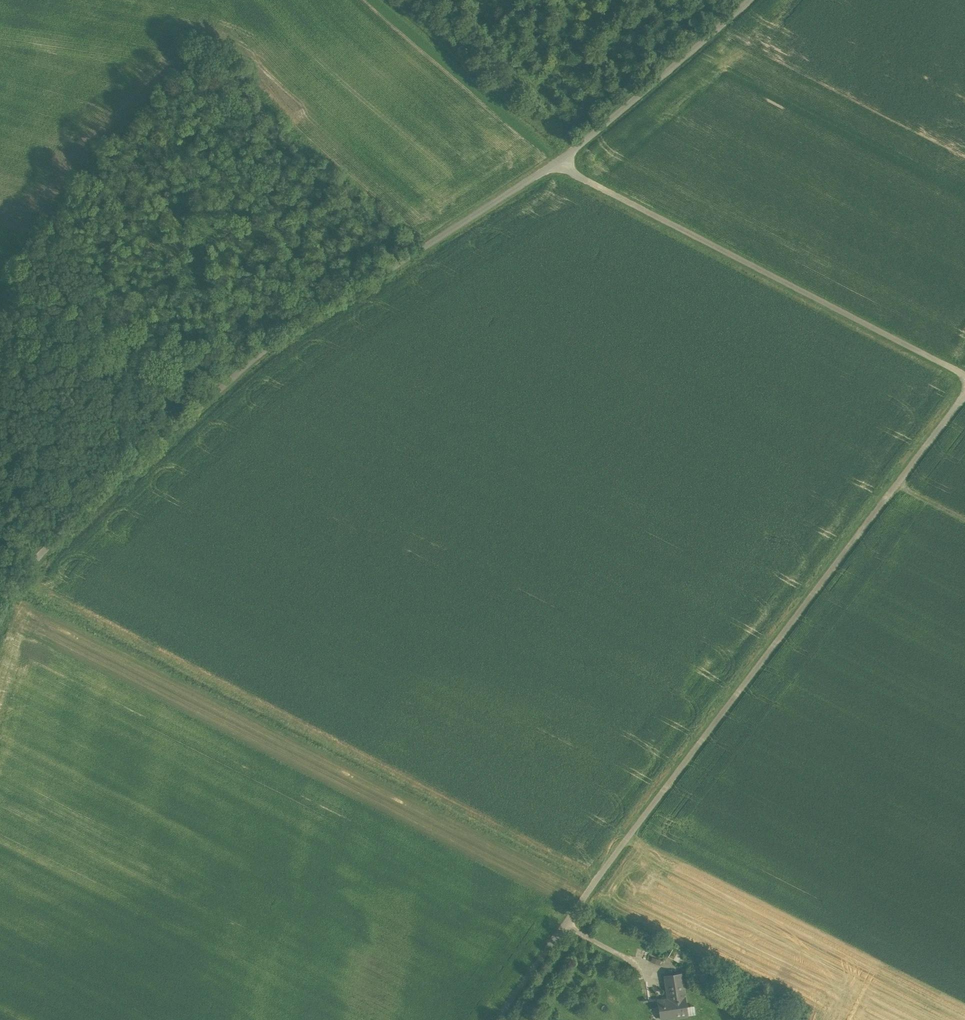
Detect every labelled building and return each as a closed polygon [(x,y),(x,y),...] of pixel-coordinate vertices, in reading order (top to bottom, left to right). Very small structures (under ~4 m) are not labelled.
[(661,975),(664,998),(657,999),(660,1019),(663,1019),(688,1017),(682,972),(661,975)]
